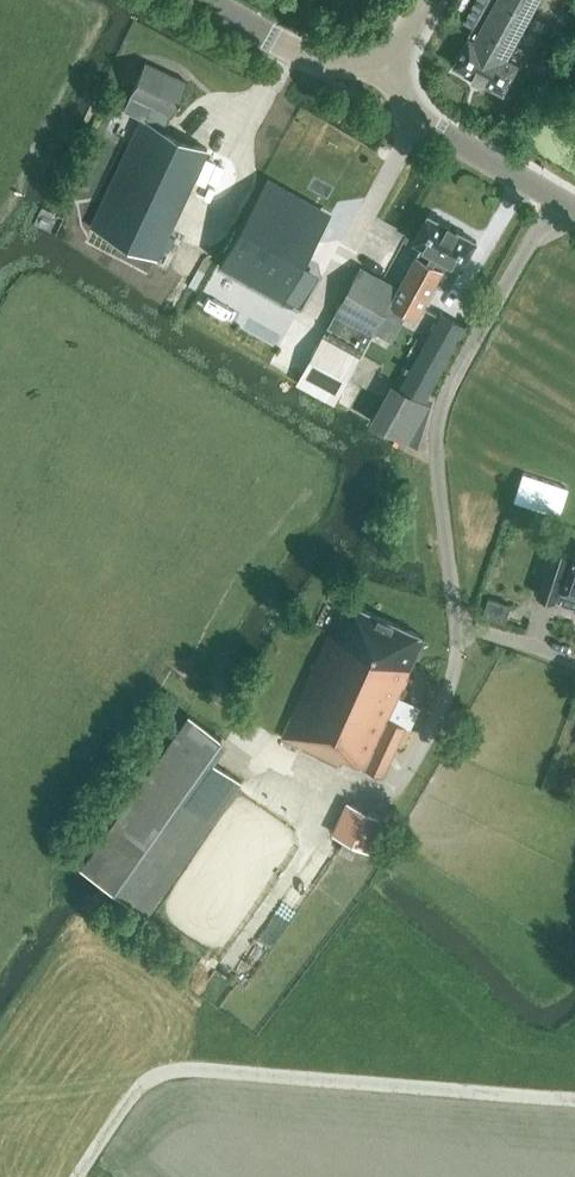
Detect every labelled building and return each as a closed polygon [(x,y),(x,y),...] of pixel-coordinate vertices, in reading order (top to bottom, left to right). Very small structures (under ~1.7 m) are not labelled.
[(476,23),(455,63),(474,73),(473,75),(483,81),(484,79),(504,90),(520,62),(508,55),(538,0),(477,0),(467,18),(476,23)] [(174,114),(189,81),(145,61),(130,93),(152,104),(145,119),(143,117),(92,226),(157,256),(207,148),(164,127),(171,112),(174,114)] [(265,182),(221,261),(302,307),(306,300),(302,298),(313,278),(300,270),(329,218),(265,182)] [(182,208),(202,217),(212,196),(192,186),(182,208)] [(413,241),(422,245),(447,260),(462,267),(477,240),(428,213),(413,241)] [(399,287),(360,266),(297,381),(372,422),(385,400),(347,379),(360,355),(360,356),(372,334),(373,334),(391,302),(417,316),(447,260),(422,245),(399,287)] [(399,386),(425,400),(428,395),(467,325),(441,311),(399,386)] [(394,383),(385,400),(372,422),(409,442),(430,403),(425,400),(399,386),(394,383)] [(538,594),(574,606),(574,551),(574,554),(553,547),(538,594)] [(489,596),(483,614),(506,622),(512,604),(489,596)] [(330,631),(283,735),(342,763),(344,757),(384,775),(407,725),(391,717),(408,678),(406,677),(425,636),(348,601),(333,633),(330,631)] [(110,827),(82,870),(148,914),(243,780),(210,756),(224,736),(191,712),(110,827)] [(387,818),(361,804),(346,833),(371,846),(387,818)]
